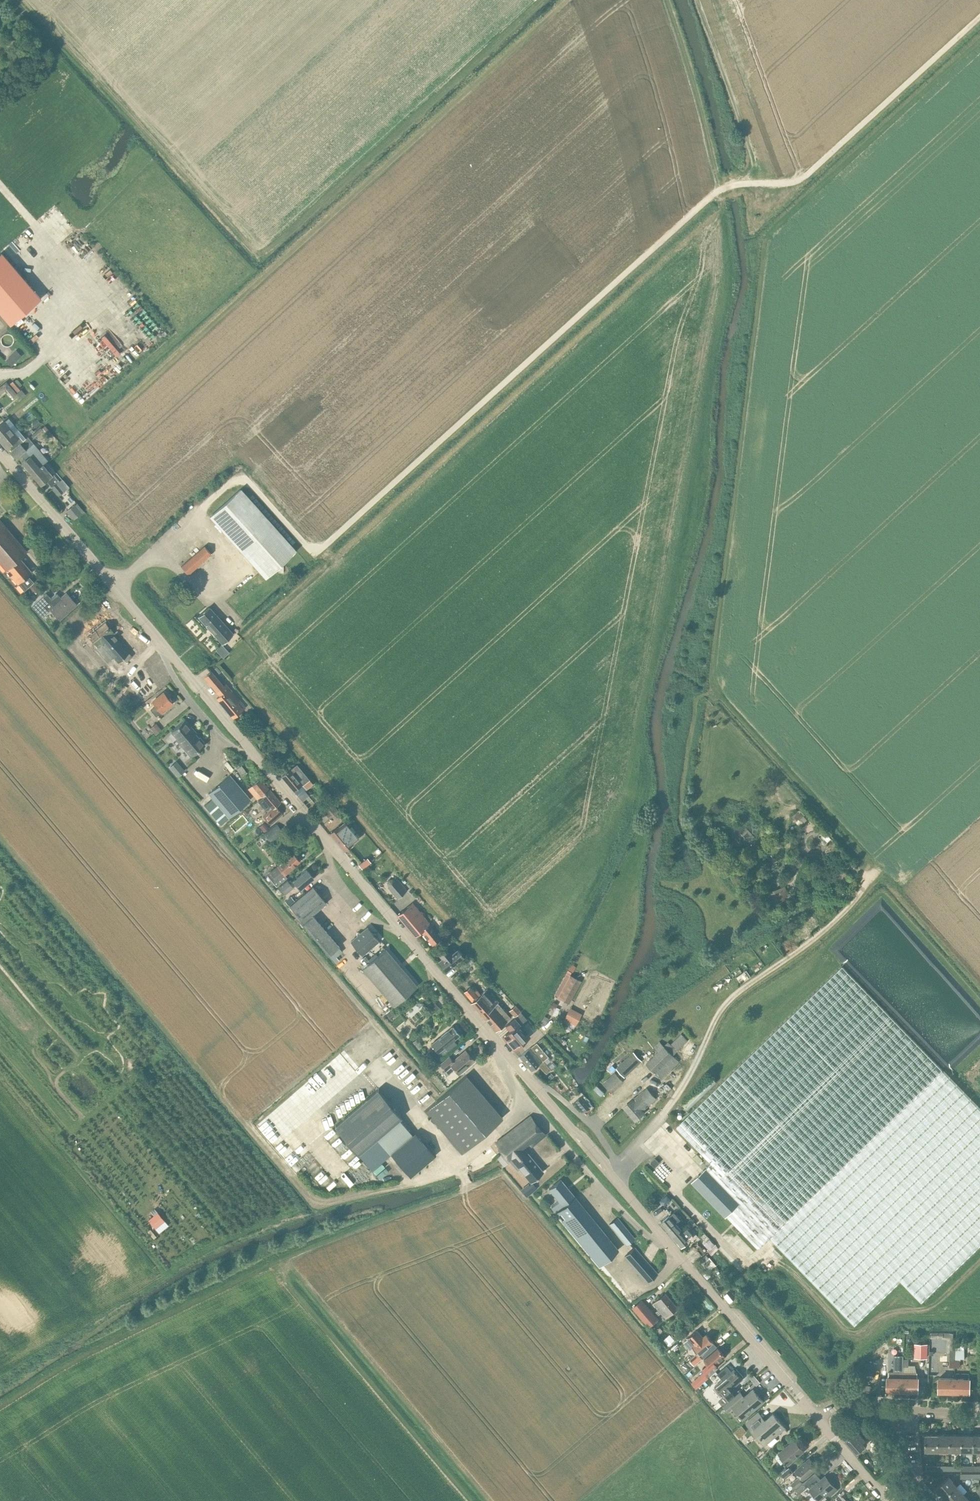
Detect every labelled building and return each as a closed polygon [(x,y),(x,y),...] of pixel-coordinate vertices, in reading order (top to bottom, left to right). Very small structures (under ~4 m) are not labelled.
[(41,298),(2,252),(0,253),(0,313),(10,325),(41,298)] [(16,350),(11,355),(16,361),(21,356),(16,350)] [(17,379),(14,381),(13,380),(10,383),(17,392),(17,393),(6,381),(0,386),(0,394),(5,389),(12,397),(13,397),(15,399),(19,396),(21,399),(26,395),(19,387),(22,384),(17,379)] [(0,425),(0,440),(6,447),(9,444),(13,449),(20,443),(26,438),(9,418),(0,425)] [(36,418),(32,422),(36,427),(41,423),(36,418)] [(34,438),(43,430),(41,428),(40,427),(31,435),(34,438)] [(48,429),(45,432),(50,439),(54,436),(48,429)] [(26,438),(20,443),(26,450),(34,443),(28,436),(26,438)] [(13,449),(10,452),(16,458),(21,454),(26,450),(20,443),(13,449)] [(26,450),(21,454),(26,459),(22,463),(31,474),(42,464),(45,462),(46,461),(47,460),(36,446),(34,443),(26,450)] [(42,464),(31,474),(40,485),(41,484),(46,480),(52,486),(51,487),(58,495),(62,492),(64,490),(57,482),(59,480),(54,474),(52,475),(48,471),(51,469),(45,462),(42,464)] [(295,549),(268,520),(240,489),(210,516),(238,547),(238,548),(238,547),(265,577),(295,549)] [(84,513),(83,512),(76,504),(68,512),(75,520),(84,513)] [(19,583),(28,575),(32,571),(19,558),(27,551),(0,521),(0,562),(19,583)] [(188,574),(190,572),(211,554),(204,546),(181,566),(188,574)] [(29,588),(36,594),(41,589),(35,582),(29,588)] [(76,603),(65,592),(59,599),(54,594),(50,598),(45,593),(30,607),(41,618),(50,610),(60,620),(76,603)] [(223,643),(234,633),(209,606),(199,616),(223,643)] [(132,656),(128,651),(129,651),(114,633),(115,632),(105,620),(88,634),(97,645),(95,647),(107,662),(114,656),(118,661),(122,665),(132,656)] [(225,691),(221,687),(223,686),(211,672),(204,678),(220,696),(216,699),(232,717),(245,707),(230,689),(227,692),(225,691)] [(161,712),(173,702),(164,691),(152,702),(155,705),(151,709),(156,716),(161,712)] [(191,756),(205,745),(195,733),(196,732),(185,719),(171,731),(182,743),(180,744),(191,756)] [(156,734),(162,729),(156,723),(150,727),(156,734)] [(290,769),(282,776),(294,790),(298,796),(313,783),(309,779),(300,768),(297,763),(290,769)] [(242,765),(240,766),(237,768),(241,776),(247,773),(242,765)] [(213,797),(204,805),(221,824),(229,817),(250,799),(230,774),(208,793),(213,797)] [(258,799),(269,789),(261,778),(253,785),(249,789),(258,799)] [(269,789),(258,799),(268,812),(264,816),(270,824),(283,813),(276,806),(281,802),(270,789),(269,789)] [(330,819),(339,811),(328,799),(319,806),(330,819)] [(269,827),(264,822),(259,826),(264,831),(269,827)] [(344,851),(352,844),(359,838),(345,822),(330,834),(344,851)] [(278,885),(286,878),(287,880),(288,879),(285,874),(300,862),(293,853),(278,865),(270,871),(273,876),(270,878),(277,886),(278,885)] [(362,869),(371,862),(367,858),(358,865),(362,869)] [(289,882),(293,886),(294,887),(297,885),(300,889),(313,878),(306,869),(293,880),(292,881),(291,880),(289,882)] [(293,886),(289,882),(287,880),(286,878),(278,885),(279,886),(285,893),(293,886)] [(395,880),(389,886),(399,897),(406,890),(399,883),(396,879),(395,880)] [(329,954),(330,953),(339,946),(312,914),(326,903),(313,886),(290,905),(304,922),(303,923),(329,954)] [(785,887),(771,892),(774,902),(788,897),(785,887)] [(291,896),(285,901),(288,905),(294,900),(291,896)] [(441,938),(412,903),(398,915),(415,935),(420,930),(432,945),(441,938)] [(354,939),(369,957),(383,946),(367,927),(354,939)] [(452,950),(449,946),(447,948),(439,954),(442,958),(439,961),(446,970),(457,962),(464,956),(457,948),(455,950),(454,948),(452,950)] [(393,1005),(417,985),(386,949),(362,969),(393,1005)] [(470,957),(461,965),(465,969),(474,962),(470,957)] [(746,969),(737,976),(741,983),(751,976),(746,969)] [(568,1003),(577,986),(578,984),(581,980),(568,971),(559,986),(555,995),(568,1003)] [(474,991),(470,987),(465,991),(473,1001),(471,1002),(496,1030),(510,1018),(498,1003),(498,1002),(487,989),(481,994),(476,989),(474,991)] [(575,1025),(579,1017),(581,1013),(570,1007),(562,1022),(570,1027),(572,1023),(575,1025)] [(510,1030),(503,1037),(514,1049),(530,1035),(528,1033),(524,1036),(516,1028),(520,1024),(527,1018),(521,1011),(514,1018),(505,1026),(510,1030)] [(453,1027),(432,1044),(438,1052),(439,1051),(443,1056),(457,1044),(454,1039),(459,1035),(453,1027)] [(678,1050),(688,1039),(682,1033),(671,1043),(668,1041),(664,1045),(659,1041),(654,1047),(658,1051),(646,1063),(661,1078),(678,1061),(673,1055),(678,1050)] [(549,1068),(542,1061),(548,1056),(536,1042),(519,1056),(531,1070),(538,1065),(544,1072),(549,1068)] [(422,1051),(419,1054),(430,1066),(433,1064),(432,1063),(439,1058),(431,1049),(425,1054),(422,1051)] [(459,1074),(474,1060),(466,1050),(453,1060),(450,1056),(440,1064),(446,1070),(449,1074),(455,1069),(459,1074)] [(625,1077),(643,1060),(634,1051),(617,1067),(625,1077)] [(611,1091),(623,1081),(615,1072),(603,1083),(611,1091)] [(425,1110),(461,1153),(503,1118),(467,1075),(425,1110)] [(623,1107),(635,1120),(645,1112),(643,1110),(656,1098),(646,1087),(633,1099),(633,1098),(623,1107)] [(401,1117),(377,1089),(334,1126),(358,1154),(399,1119),(401,1117)] [(575,1094),(573,1092),(568,1096),(579,1108),(584,1104),(575,1094)] [(532,1146),(547,1134),(531,1116),(531,1114),(514,1128),(495,1143),(517,1170),(520,1167),(530,1180),(542,1170),(531,1156),(530,1157),(527,1154),(528,1153),(523,1147),(529,1142),(532,1146)] [(399,1119),(358,1154),(371,1169),(390,1153),(412,1135),(399,1119)] [(412,1135),(390,1153),(410,1176),(434,1156),(415,1133),(412,1135)] [(574,1196),(560,1179),(549,1189),(559,1201),(551,1207),(599,1265),(618,1249),(574,1196)] [(680,1230),(681,1229),(678,1225),(683,1221),(675,1211),(661,1222),(672,1236),(673,1236),(680,1230)] [(157,1212),(148,1220),(155,1229),(165,1221),(157,1212)] [(611,1223),(610,1224),(627,1245),(633,1239),(616,1217),(611,1223)] [(680,1230),(673,1236),(681,1246),(688,1241),(687,1239),(693,1234),(688,1227),(681,1232),(680,1230)] [(649,1283),(658,1274),(635,1248),(626,1257),(649,1283)] [(666,1317),(678,1307),(666,1293),(654,1303),(659,1309),(656,1311),(659,1315),(662,1312),(666,1317)] [(659,1318),(643,1299),(633,1308),(640,1315),(642,1313),(651,1324),(659,1318)] [(678,1324),(674,1327),(680,1333),(684,1330),(678,1324)] [(698,1329),(684,1341),(690,1348),(690,1349),(693,1346),(697,1351),(691,1356),(689,1358),(695,1364),(702,1357),(703,1358),(717,1346),(706,1334),(704,1336),(698,1329)] [(955,1366),(955,1343),(955,1333),(950,1332),(938,1332),(938,1336),(950,1337),(950,1366),(955,1366)] [(670,1334),(664,1339),(668,1345),(667,1346),(668,1347),(676,1340),(674,1339),(670,1334)] [(928,1343),(914,1342),(914,1357),(927,1358),(928,1343)] [(955,1343),(955,1366),(960,1366),(960,1359),(965,1359),(965,1343),(955,1343)] [(708,1363),(703,1368),(704,1370),(705,1371),(709,1375),(719,1366),(716,1363),(726,1355),(718,1347),(704,1359),(708,1363)] [(893,1355),(893,1371),(903,1371),(903,1365),(903,1360),(903,1359),(903,1355),(893,1355)] [(682,1365),(687,1371),(693,1365),(689,1360),(682,1365)] [(732,1371),(715,1385),(716,1386),(723,1395),(727,1400),(737,1392),(733,1387),(743,1379),(734,1369),(732,1371)] [(704,1370),(692,1382),(696,1387),(709,1376),(709,1375),(705,1371),(704,1370)] [(887,1376),(887,1390),(902,1390),(903,1377),(903,1371),(893,1371),(889,1371),(888,1377),(887,1376)] [(903,1377),(902,1390),(918,1390),(918,1377),(917,1377),(917,1372),(903,1371),(903,1377)] [(954,1391),(954,1378),(939,1377),(938,1391),(954,1391)] [(954,1378),(954,1391),(969,1392),(970,1378),(954,1378)] [(764,1401),(753,1389),(745,1396),(740,1391),(724,1405),(729,1411),(733,1407),(743,1419),(764,1401)] [(719,1401),(713,1406),(716,1411),(718,1409),(723,1405),(719,1401)] [(758,1412),(747,1422),(753,1429),(755,1427),(767,1442),(770,1445),(777,1439),(774,1436),(785,1427),(773,1413),(765,1420),(758,1412)] [(856,1424),(850,1429),(853,1433),(859,1428),(856,1424)] [(856,1452),(864,1446),(862,1444),(864,1443),(863,1441),(865,1440),(857,1430),(846,1440),(856,1452)] [(937,1450),(937,1434),(925,1434),(925,1450),(937,1450)] [(949,1450),(949,1434),(937,1434),(937,1450),(949,1450)] [(961,1450),(961,1434),(949,1434),(949,1450),(961,1450)] [(973,1450),(973,1435),(961,1434),(961,1450),(973,1450)] [(788,1464),(804,1451),(795,1439),(780,1451),(779,1450),(773,1455),(781,1464),(784,1461),(785,1463),(786,1462),(788,1464)] [(879,1461),(884,1468),(892,1461),(886,1455),(879,1461)] [(803,1479),(818,1466),(810,1457),(795,1470),(800,1475),(791,1483),(795,1489),(803,1482),(802,1480),(803,1479)] [(786,1465),(780,1470),(783,1473),(789,1468),(786,1465)] [(785,1478),(793,1471),(789,1467),(789,1468),(783,1473),(782,1474),(785,1478)] [(821,1479),(815,1472),(803,1482),(803,1483),(796,1489),(799,1493),(807,1487),(808,1485),(811,1488),(810,1489),(819,1500),(828,1492),(831,1495),(837,1489),(825,1476),(821,1479)] [(945,1496),(956,1486),(949,1477),(937,1487),(945,1496)] [(964,1495),(956,1486),(945,1496),(949,1500),(957,1500),(964,1495)]
